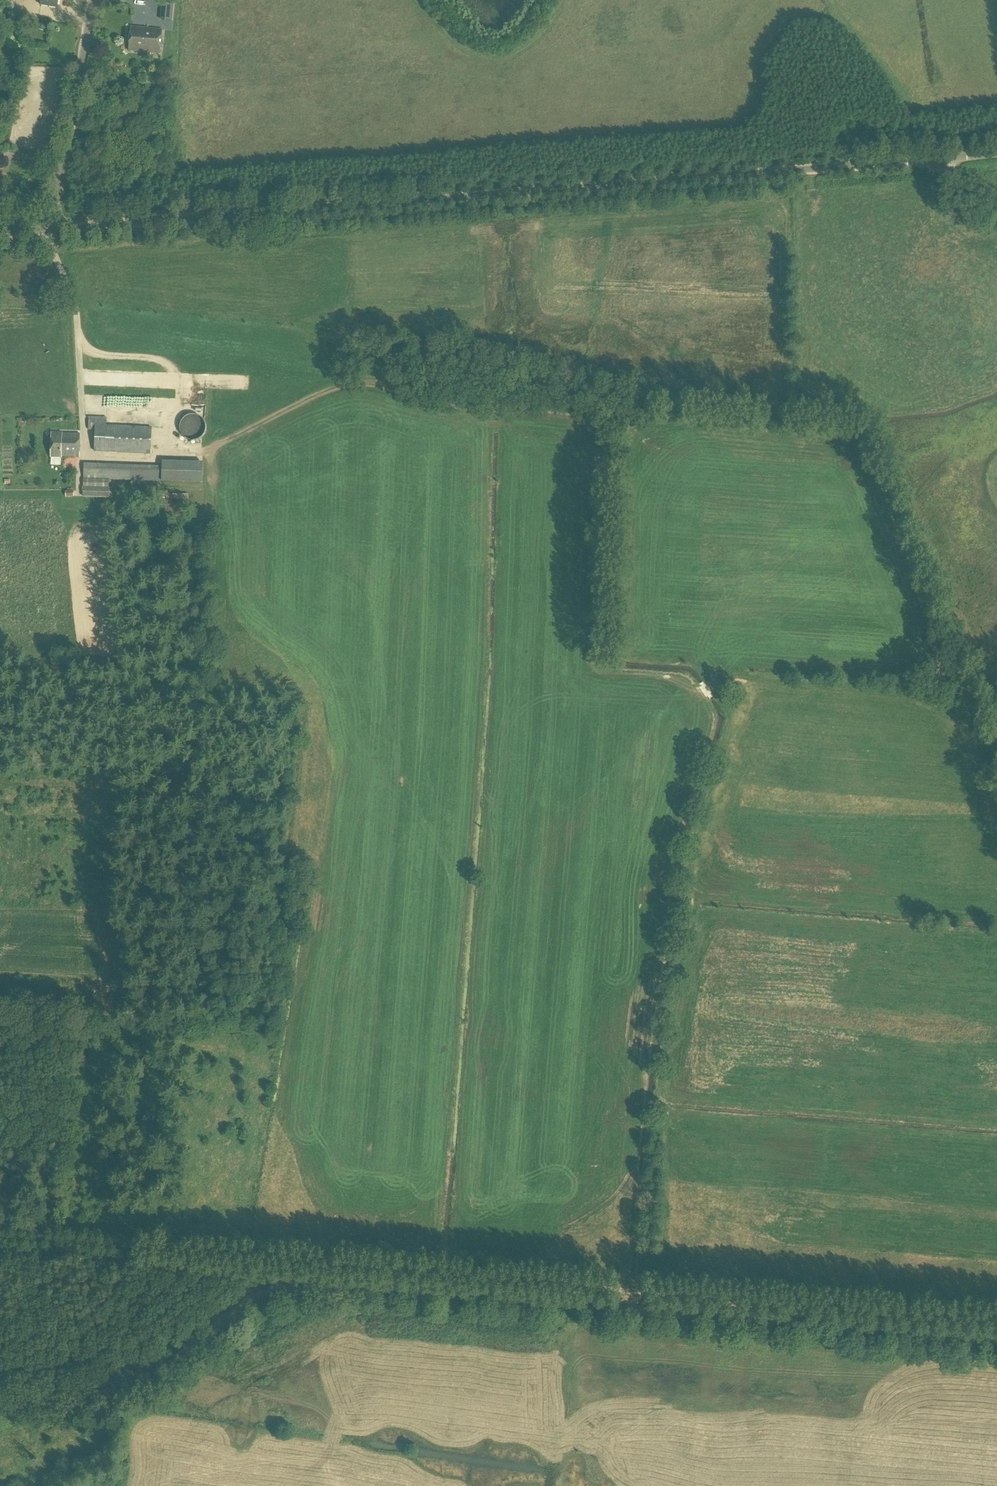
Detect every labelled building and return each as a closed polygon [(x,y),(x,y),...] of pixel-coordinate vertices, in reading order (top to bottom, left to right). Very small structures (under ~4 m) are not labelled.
[(160,53),(163,29),(131,26),(129,50),(160,53)] [(66,27),(63,38),(76,41),(78,30),(66,27)] [(153,83),(154,74),(142,73),(141,82),(153,83)] [(202,409),(204,419),(210,418),(208,408),(202,409)] [(193,440),(195,440),(197,439),(199,438),(201,437),(202,435),(204,433),(204,431),(205,429),(205,426),(205,424),(204,422),(203,420),(201,418),(199,417),(197,415),(195,415),(193,414),(191,414),(188,415),(186,416),(184,417),(183,419),(181,421),(180,423),(180,425),(179,427),(179,429),(180,432),(181,434),(182,436),(184,437),(186,438),(188,439),(190,440),(193,440)] [(151,453),(152,427),(106,426),(106,418),(88,417),(87,429),(95,429),(95,451),(151,453)] [(80,457),(80,433),(63,433),(63,432),(52,432),(52,456),(80,457)] [(17,447),(17,437),(8,437),(8,447),(17,447)] [(161,466),(141,465),(140,480),(161,481),(161,466)] [(117,474),(91,474),(91,485),(117,485),(117,474)] [(108,487),(83,486),(83,497),(108,498),(108,497),(112,497),(112,488),(108,487)]
